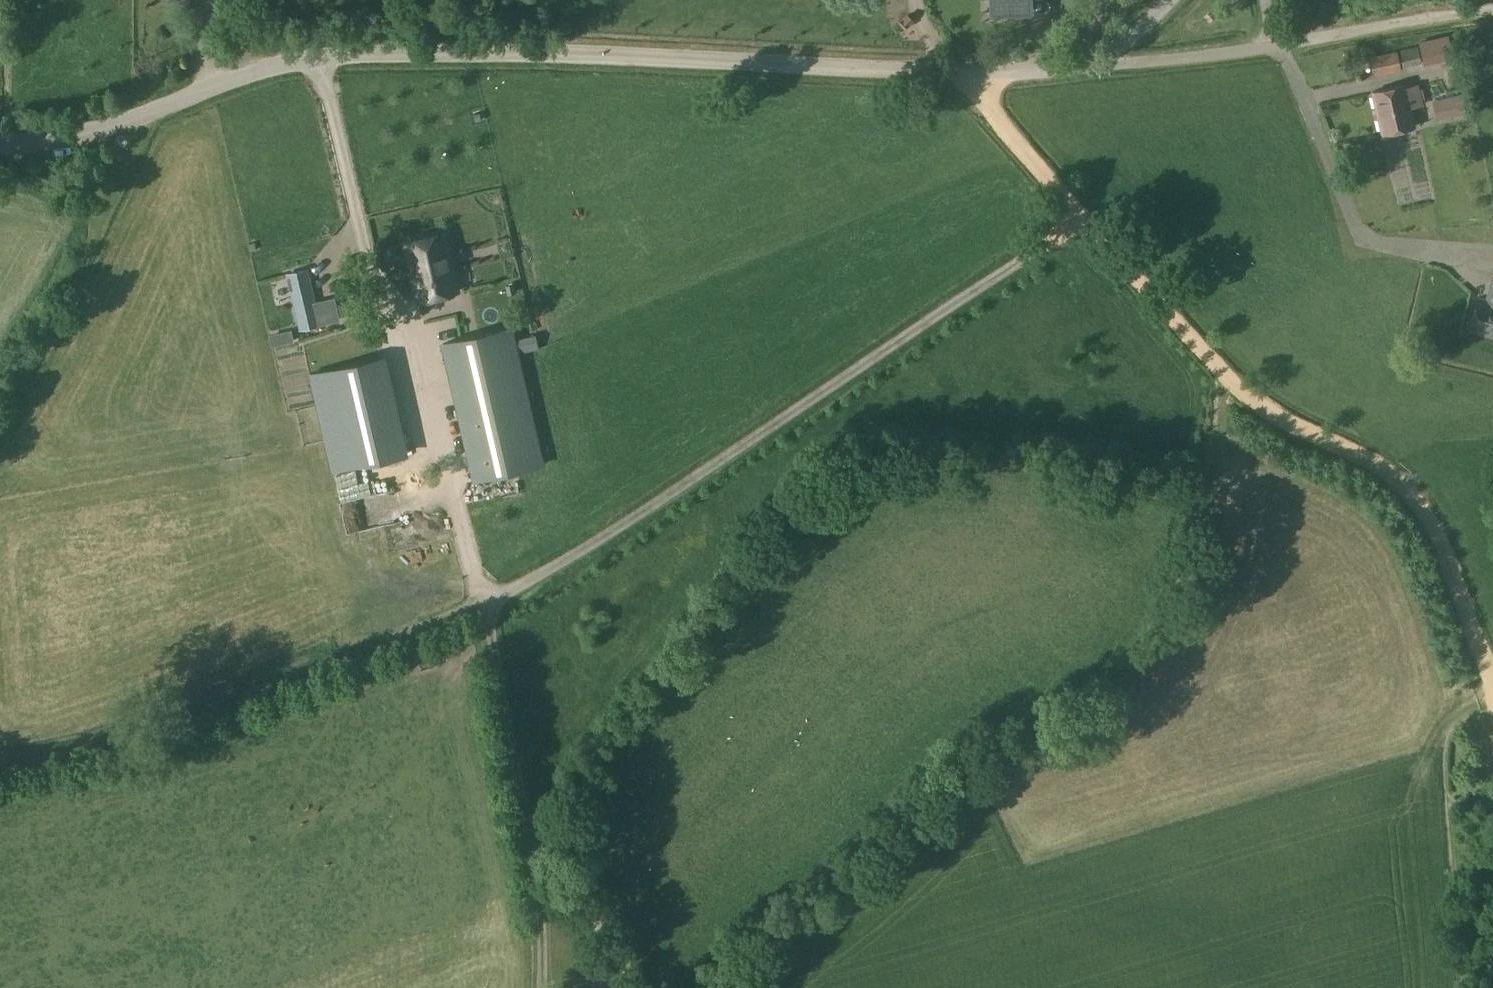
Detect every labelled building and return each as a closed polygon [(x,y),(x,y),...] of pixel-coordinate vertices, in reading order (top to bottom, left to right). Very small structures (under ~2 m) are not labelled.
[(992,12),(1030,10),(1030,0),(992,0),(992,12)] [(1440,38),(1420,42),(1426,67),(1446,64),(1440,38)] [(1421,64),(1415,46),(1364,58),(1368,76),(1421,64)] [(1404,87),(1403,85),(1372,91),(1381,133),(1414,126),(1409,106),(1421,104),(1417,85),(1404,87)] [(1462,113),(1458,95),(1433,101),(1437,119),(1462,113)] [(404,237),(419,301),(458,292),(443,229),(404,237)] [(307,269),(288,274),(301,326),(320,321),(315,301),(307,269)] [(1491,277),(1486,301),(1477,299),(1470,330),(1492,336),(1492,277),(1491,277)] [(511,328),(442,344),(474,480),(542,464),(511,328)] [(377,408),(415,399),(399,335),(361,345),(377,408)] [(535,336),(516,340),(518,352),(538,347),(535,336)] [(313,422),(347,419),(340,350),(306,353),(313,422)] [(394,432),(329,447),(334,470),(400,454),(394,432)] [(282,731),(267,739),(273,750),(288,743),(282,731)]
